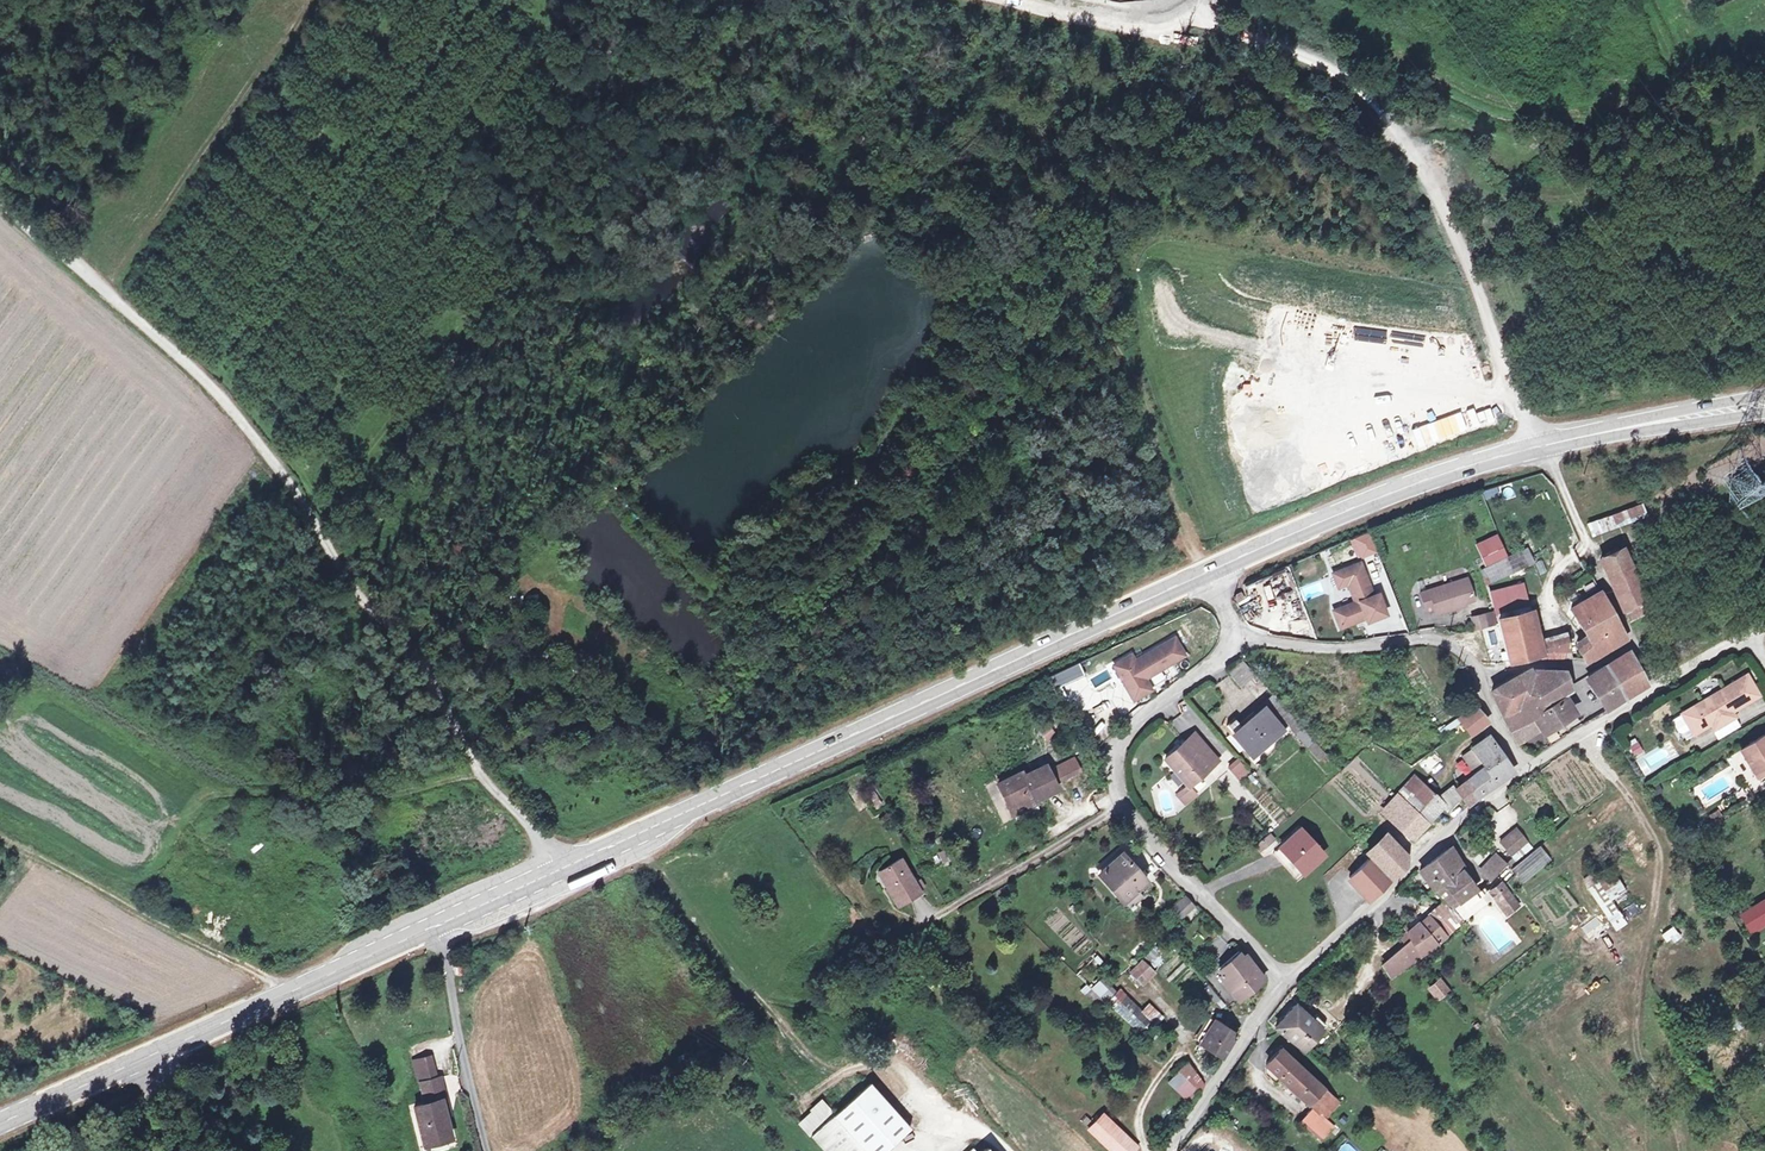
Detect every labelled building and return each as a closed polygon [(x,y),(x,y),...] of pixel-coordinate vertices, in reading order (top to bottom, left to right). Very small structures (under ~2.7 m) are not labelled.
[(1586,524),(1591,537),(1646,516),(1641,503),(1586,524)] [(1486,568),(1509,558),(1497,534),(1474,544),(1486,568)] [(1487,583),(1532,567),(1527,551),(1509,558),(1486,568),(1483,570),(1487,583)] [(1646,601),(1624,552),(1602,562),(1625,611),(1646,601)] [(1538,574),(1546,573),(1544,561),(1536,562),(1538,574)] [(1357,603),(1334,611),(1341,627),(1366,618),(1367,622),(1386,616),(1379,595),(1373,597),(1361,564),(1335,574),(1340,586),(1349,583),(1357,603)] [(1463,606),(1462,603),(1474,599),(1466,577),(1422,593),(1428,610),(1436,607),(1438,614),(1463,606)] [(1323,578),(1296,588),(1300,599),(1328,589),(1323,578)] [(1571,605),(1578,620),(1574,621),(1584,641),(1591,655),(1622,639),(1621,632),(1612,615),(1599,591),(1571,605)] [(1503,636),(1507,650),(1509,657),(1539,651),(1536,640),(1527,606),(1497,613),(1503,636)] [(1472,617),(1477,631),(1487,627),(1482,613),(1472,617)] [(1536,640),(1539,651),(1542,655),(1575,653),(1571,645),(1570,642),(1569,637),(1536,640)] [(1584,641),(1575,645),(1580,655),(1588,656),(1591,655),(1584,641)] [(1129,661),(1112,671),(1134,706),(1150,695),(1143,684),(1182,659),(1172,642),(1133,667),(1129,661)] [(1616,686),(1624,699),(1643,688),(1625,655),(1604,666),(1616,686)] [(1386,669),(1394,665),(1390,658),(1382,661),(1386,669)] [(1080,663),(1048,676),(1053,689),(1085,675),(1080,663)] [(1600,696),(1616,686),(1604,666),(1593,672),(1585,672),(1600,696)] [(1509,727),(1561,696),(1569,692),(1558,669),(1524,670),(1490,688),(1496,700),(1509,727)] [(1225,701),(1238,689),(1225,675),(1212,687),(1225,701)] [(1744,678),(1736,682),(1747,703),(1755,699),(1744,678)] [(1747,703),(1736,682),(1677,717),(1686,732),(1689,737),(1711,724),(1714,730),(1731,720),(1728,715),(1747,703)] [(1616,686),(1600,696),(1603,701),(1607,708),(1624,699),(1616,686)] [(1571,713),(1561,696),(1509,727),(1516,741),(1541,726),(1542,729),(1571,713)] [(1286,714),(1278,704),(1267,714),(1264,711),(1242,730),(1234,720),(1223,730),(1228,736),(1225,739),(1239,755),(1245,750),(1252,759),(1294,723),(1286,714)] [(1484,727),(1473,714),(1456,727),(1467,740),(1484,727)] [(1686,732),(1677,717),(1667,723),(1674,735),(1678,736),(1686,732)] [(1731,720),(1714,730),(1719,738),(1736,728),(1731,720)] [(1048,721),(1038,728),(1043,737),(1054,730),(1048,721)] [(1439,729),(1444,736),(1455,729),(1451,722),(1439,729)] [(1482,769),(1499,756),(1486,738),(1469,752),(1482,769)] [(1759,738),(1736,753),(1753,780),(1764,772),(1764,748),(1759,738)] [(1637,742),(1628,747),(1634,756),(1643,751),(1637,742)] [(1217,765),(1206,751),(1197,759),(1185,746),(1165,763),(1188,790),(1177,799),(1185,808),(1196,799),(1188,790),(1217,765)] [(1426,767),(1437,763),(1434,755),(1423,760),(1426,767)] [(1476,774),(1487,789),(1509,771),(1499,756),(1482,769),(1476,774)] [(1071,766),(1045,778),(1050,788),(1076,775),(1071,766)] [(993,788),(1007,817),(1029,806),(1030,808),(1054,797),(1045,778),(1041,769),(1020,779),(1018,776),(993,788)] [(1227,770),(1217,778),(1243,809),(1253,800),(1227,770)] [(1487,789),(1476,774),(1454,790),(1467,806),(1487,789)] [(1432,801),(1417,786),(1386,817),(1403,836),(1417,824),(1421,828),(1441,807),(1444,810),(1451,803),(1442,793),(1432,801)] [(1032,812),(1030,808),(1029,806),(1007,817),(1010,823),(1032,812)] [(1296,828),(1291,821),(1289,823),(1277,832),(1281,838),(1296,828)] [(1526,846),(1514,832),(1499,847),(1511,860),(1526,846)] [(1297,835),(1278,852),(1300,876),(1319,859),(1297,835)] [(1267,839),(1253,850),(1257,856),(1271,845),(1267,839)] [(1388,882),(1398,872),(1391,865),(1399,857),(1384,841),(1366,859),(1388,882)] [(1540,846),(1511,869),(1523,883),(1552,860),(1540,846)] [(1147,877),(1122,849),(1099,869),(1131,906),(1148,891),(1141,882),(1147,877)] [(1300,876),(1278,852),(1271,859),(1292,883),(1300,876)] [(1417,877),(1458,921),(1480,901),(1448,854),(1417,877)] [(1406,864),(1399,857),(1391,865),(1398,872),(1406,864)] [(1493,887),(1506,871),(1499,864),(1486,881),(1493,887)] [(888,890),(883,893),(894,912),(917,899),(897,866),(880,876),(888,890)] [(1383,887),(1364,866),(1345,884),(1362,904),(1374,893),(1375,894),(1383,887)] [(1611,928),(1639,913),(1612,866),(1600,872),(1597,867),(1582,875),(1611,928)] [(888,890),(880,876),(875,879),(883,893),(888,890)] [(1493,891),(1496,896),(1506,889),(1502,884),(1493,891)] [(1506,889),(1496,896),(1508,913),(1518,906),(1506,889)] [(1191,906),(1182,896),(1170,907),(1179,917),(1191,906)] [(1439,906),(1433,911),(1439,919),(1445,914),(1439,906)] [(1750,915),(1759,929),(1764,926),(1764,906),(1750,915)] [(1439,919),(1433,911),(1425,917),(1429,921),(1431,925),(1439,919)] [(1439,919),(1450,934),(1456,929),(1445,914),(1439,919)] [(1759,929),(1750,915),(1743,919),(1753,937),(1764,930),(1764,926),(1759,929)] [(1416,927),(1401,938),(1420,961),(1433,951),(1432,949),(1450,934),(1439,919),(1431,925),(1426,918),(1416,927)] [(1661,932),(1670,944),(1681,937),(1672,924),(1661,932)] [(1420,961),(1401,938),(1394,942),(1400,951),(1391,959),(1402,974),(1420,961)] [(1153,945),(1145,958),(1156,964),(1163,952),(1153,945)] [(1214,974),(1218,979),(1238,961),(1234,956),(1214,974)] [(1142,986),(1157,972),(1142,958),(1128,972),(1142,986)] [(1235,1003),(1246,993),(1260,981),(1240,959),(1238,961),(1218,979),(1215,981),(1235,1003)] [(1402,974),(1391,959),(1378,969),(1389,983),(1402,974)] [(1436,1002),(1451,991),(1441,977),(1426,988),(1436,1002)] [(1096,1004),(1105,995),(1097,987),(1088,996),(1096,1004)] [(1111,1000),(1105,995),(1096,1004),(1102,1010),(1103,1009),(1111,1000)] [(1146,1004),(1140,1013),(1157,1024),(1163,1014),(1146,1004)] [(1298,1055),(1325,1027),(1315,1018),(1309,1025),(1292,1011),(1272,1033),(1298,1055)] [(1200,1050),(1212,1027),(1208,1026),(1195,1051),(1210,1059),(1211,1055),(1200,1050)] [(1231,1037),(1212,1027),(1200,1050),(1211,1055),(1220,1059),(1231,1037)] [(1273,1081),(1302,1107),(1317,1091),(1276,1054),(1263,1069),(1260,1077),(1269,1086),(1273,1081)] [(1167,1082),(1187,1102),(1207,1082),(1187,1062),(1167,1082)] [(438,1097),(444,1095),(437,1071),(432,1073),(438,1097)] [(438,1097),(432,1073),(414,1078),(420,1100),(409,1103),(410,1105),(438,1097)] [(862,1086),(802,1138),(813,1150),(879,1150),(902,1131),(862,1086)] [(1311,1115),(1327,1130),(1343,1114),(1317,1091),(1302,1107),(1311,1115)] [(438,1097),(442,1111),(448,1110),(444,1095),(438,1097)] [(442,1111),(438,1097),(410,1105),(417,1129),(420,1140),(447,1133),(442,1111)] [(1138,1148),(1103,1114),(1089,1130),(1111,1150),(1135,1150),(1138,1148)] [(1332,1134),(1327,1130),(1311,1115),(1297,1129),(1319,1149),(1332,1134)] [(1336,1150),(1358,1150),(1344,1141),(1336,1150)]
